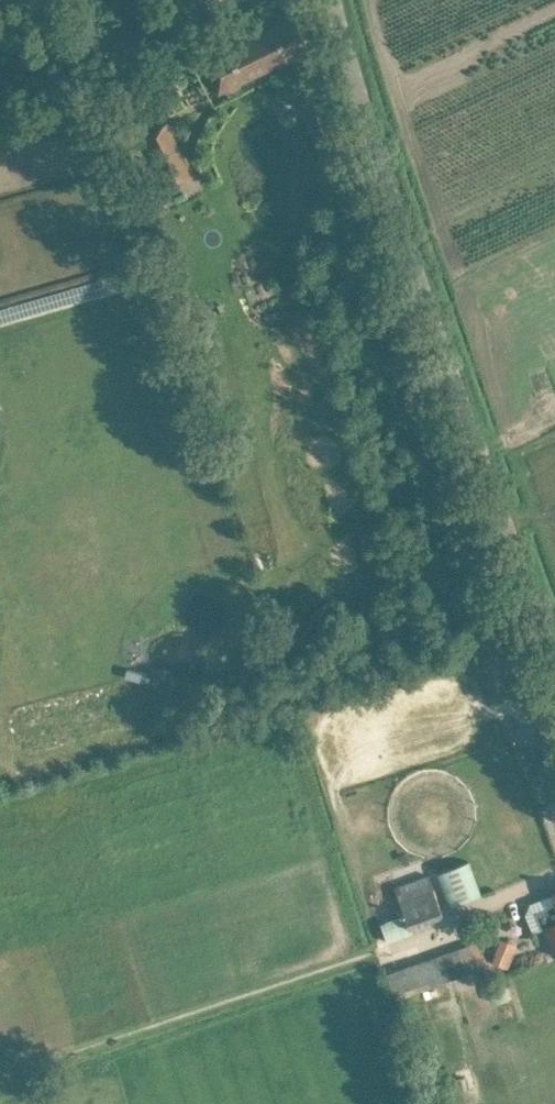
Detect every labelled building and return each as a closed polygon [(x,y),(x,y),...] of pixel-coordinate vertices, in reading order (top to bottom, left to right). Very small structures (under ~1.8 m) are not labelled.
[(264,32),(263,30),(202,60),(218,93),(311,48),(296,17),(264,32)] [(165,190),(194,176),(169,121),(139,135),(165,190)] [(119,271),(9,301),(13,315),(123,285),(119,271)] [(450,906),(482,893),(469,860),(437,872),(450,906)] [(405,914),(381,922),(387,940),(412,932),(410,927),(444,914),(429,874),(395,886),(405,914)] [(544,926),(554,952),(554,893),(553,894),(530,903),(526,913),(533,931),(544,926)] [(481,969),(473,942),(387,971),(395,998),(481,969)] [(497,950),(493,962),(507,967),(512,955),(497,950)]
